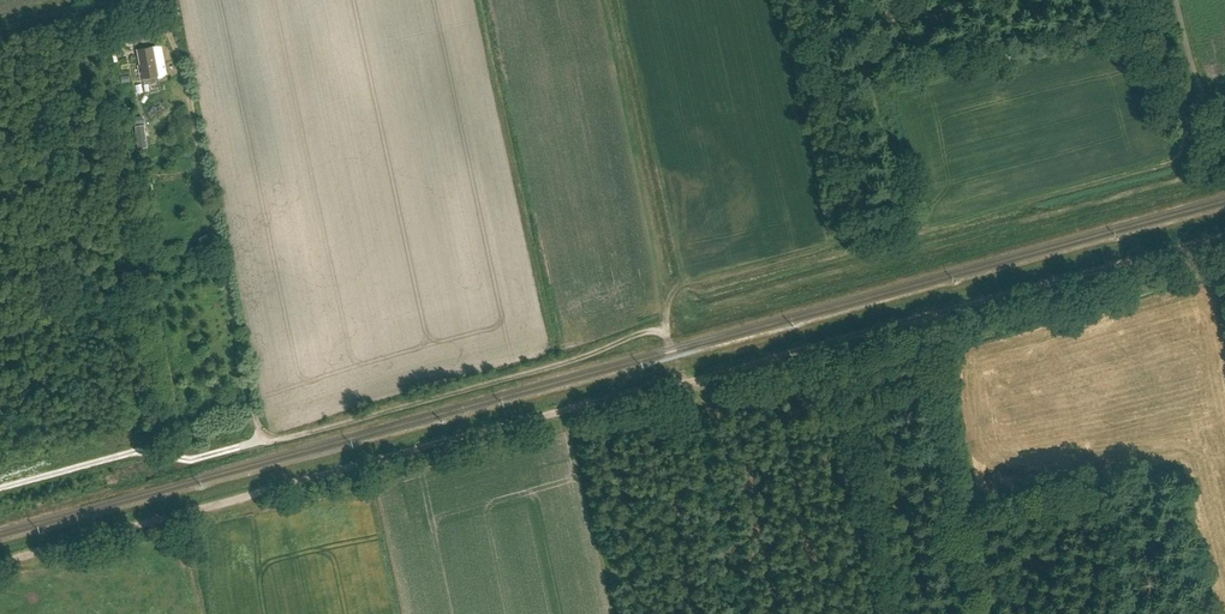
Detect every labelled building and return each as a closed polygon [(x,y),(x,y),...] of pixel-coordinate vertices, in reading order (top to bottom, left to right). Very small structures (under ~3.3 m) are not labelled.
[(160,40),(158,30),(133,34),(134,44),(160,40)] [(148,53),(148,49),(138,51),(140,65),(138,65),(140,77),(158,75),(154,52),(148,53)] [(148,124),(137,126),(140,142),(150,141),(148,124)]
